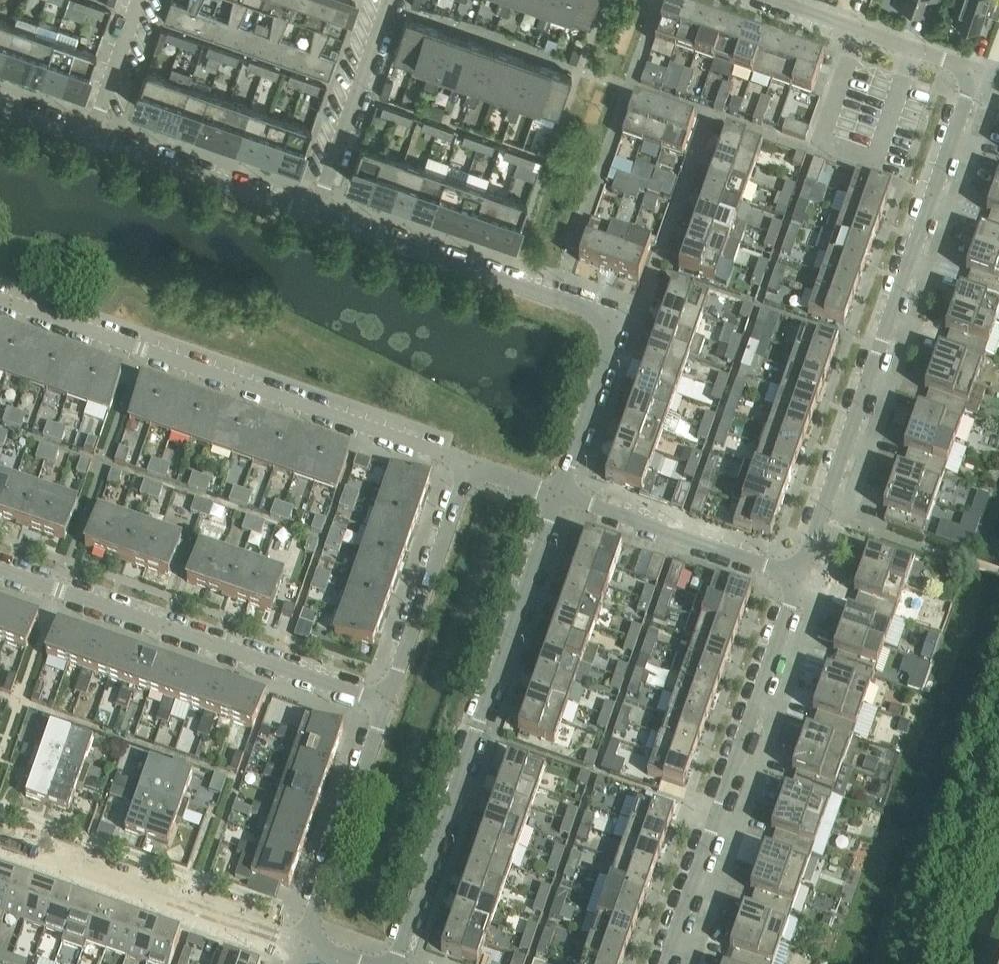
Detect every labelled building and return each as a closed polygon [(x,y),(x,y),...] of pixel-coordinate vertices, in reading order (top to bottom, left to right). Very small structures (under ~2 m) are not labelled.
[(88,12),(91,4),(78,0),(75,0),(73,7),(88,12)] [(186,29),(196,0),(190,0),(188,7),(172,1),(165,22),(186,29)] [(186,29),(206,36),(213,16),(198,11),(203,0),(196,0),(186,29)] [(229,21),(213,16),(206,36),(227,43),(242,0),(234,0),(229,21)] [(227,43),(247,51),(254,30),(239,25),(249,4),(262,9),(265,0),(242,0),(227,43)] [(262,9),(275,13),(270,36),(254,30),(247,51),(268,58),(288,0),(265,0),(262,9)] [(268,58),(288,65),(295,45),(280,39),(290,19),(303,23),(311,0),(288,0),(268,58)] [(303,23),(315,28),(310,50),(295,45),(288,65),(308,72),(334,0),(311,0),(303,23)] [(352,0),(334,0),(308,72),(330,79),(337,59),(320,53),(330,33),(344,38),(357,2),(352,0)] [(419,9),(422,0),(414,0),(412,6),(419,9)] [(550,6),(544,4),(541,15),(552,19),(555,8),(569,13),(570,13),(575,0),(552,0),(550,6)] [(570,13),(569,13),(568,16),(590,24),(599,0),(575,0),(570,13)] [(919,9),(922,0),(894,0),(919,9)] [(998,11),(998,0),(961,0),(954,21),(979,29),(987,7),(998,11)] [(511,4),(500,1),(496,12),(507,15),(511,4)] [(106,10),(91,4),(88,12),(103,17),(106,10)] [(671,60),(675,51),(687,15),(668,8),(655,44),(656,44),(652,54),(671,60)] [(552,19),(541,15),(537,26),(548,30),(552,19)] [(707,22),(687,15),(675,51),(694,58),(707,22)] [(416,66),(417,62),(416,62),(428,26),(407,19),(394,58),(416,66)] [(0,20),(0,61),(2,62),(15,26),(0,20)] [(726,28),(707,22),(694,58),(714,65),(726,28)] [(35,33),(15,26),(2,62),(23,69),(35,33)] [(449,33),(428,26),(416,62),(417,62),(431,67),(437,69),(449,33)] [(746,35),(726,28),(714,65),(733,71),(746,35)] [(63,83),(76,47),(79,37),(59,30),(55,40),(43,76),(63,83)] [(166,40),(181,45),(183,37),(168,32),(166,40)] [(55,40),(35,33),(23,69),(43,76),(55,40)] [(469,40),(449,33),(437,69),(431,67),(427,77),(439,81),(442,71),(457,76),(469,40)] [(765,42),(746,35),(733,71),(753,78),(765,42)] [(198,42),(183,37),(181,45),(196,50),(198,42)] [(490,48),(469,40),(457,76),(472,81),(477,83),(490,48)] [(785,49),(765,42),(753,78),(772,85),(785,49)] [(575,43),(569,61),(577,63),(583,46),(575,43)] [(206,54),(221,59),(224,51),(209,46),(206,54)] [(97,54),(76,47),(63,83),(85,91),(97,54)] [(510,55),(490,48),(477,83),(472,81),(468,92),(479,95),(483,85),(498,90),(510,55)] [(804,55),(785,49),(772,85),(792,92),(804,55)] [(239,56),(224,51),(221,59),(236,64),(239,56)] [(530,62),(510,55),(498,90),(513,95),(518,97),(530,62)] [(824,62),(804,55),(792,92),(811,99),(824,62)] [(247,68),(262,73),(265,65),(250,60),(247,68)] [(551,69),(530,62),(518,97),(513,95),(509,106),(520,110),(524,99),(537,104),(539,104),(551,69)] [(280,70),(265,65),(262,73),(277,78),(280,70)] [(572,76),(551,69),(539,104),(537,104),(536,107),(559,115),(572,76)] [(147,72),(135,106),(135,108),(156,115),(169,79),(147,72)] [(684,72),(680,85),(689,88),(694,76),(684,72)] [(288,82),(303,87),(306,79),(291,74),(288,82)] [(657,81),(644,76),(641,86),(653,90),(657,81)] [(439,81),(427,77),(423,88),(435,92),(439,81)] [(189,86),(169,79),(156,115),(176,122),(189,86)] [(321,85),(306,79),(303,87),(318,93),(321,85)] [(380,97),(388,99),(394,82),(386,79),(380,97)] [(689,88),(680,85),(675,98),(685,101),(689,88)] [(210,93),(189,86),(176,122),(197,130),(210,93)] [(723,86),(718,99),(728,102),(732,89),(723,86)] [(479,95),(468,92),(464,102),(476,106),(479,95)] [(230,100),(210,93),(197,130),(217,137),(230,100)] [(728,102),(718,99),(714,111),(723,115),(728,102)] [(761,99),(757,112),(766,115),(771,103),(761,99)] [(250,108),(230,100),(217,137),(238,144),(250,108)] [(622,139),(642,146),(655,109),(635,102),(622,139)] [(520,110),(509,106),(505,117),(516,121),(520,110)] [(381,114),(396,120),(399,112),(384,107),(381,114)] [(271,115),(250,108),(238,144),(258,151),(271,115)] [(675,116),(655,109),(642,146),(662,152),(675,116)] [(414,117),(399,112),(396,120),(411,125),(414,117)] [(766,115),(757,112),(752,125),(762,128),(766,115)] [(291,122),(271,115),(258,151),(278,158),(291,122)] [(695,123),(675,116),(662,152),(682,159),(695,123)] [(422,129),(437,134),(440,126),(425,121),(422,129)] [(313,129),(291,122),(278,158),(300,165),(313,129)] [(805,143),(809,131),(786,123),(782,135),(805,143)] [(455,131),(440,126),(437,134),(452,139),(455,131)] [(538,151),(545,154),(551,136),(544,134),(538,151)] [(726,134),(719,154),(756,167),(763,147),(726,134)] [(463,143),(478,148),(480,140),(465,135),(463,143)] [(495,145),(480,140),(478,148),(493,153),(495,145)] [(363,147),(351,181),(350,183),(371,190),(384,154),(363,147)] [(503,157),(518,162),(521,154),(506,149),(503,157)] [(404,161),(384,154),(371,190),(392,197),(404,161)] [(536,160),(521,154),(518,162),(533,167),(536,160)] [(756,167),(719,154),(713,174),(749,186),(756,167)] [(806,158),(797,155),(793,167),(802,171),(806,158)] [(432,212),(445,175),(449,163),(429,156),(425,168),(412,205),(432,212)] [(425,168),(404,161),(392,197),(412,205),(425,168)] [(822,177),(826,165),(814,161),(806,184),(817,188),(821,178),(822,177)] [(749,186),(713,174),(706,193),(742,205),(749,186)] [(466,182),(445,175),(432,212),(453,219),(466,182)] [(627,189),(630,180),(618,176),(615,185),(627,189)] [(857,176),(848,199),(885,212),(892,192),(873,185),(874,182),(857,176)] [(821,178),(817,188),(826,191),(830,180),(822,177),(821,178)] [(640,194),(643,185),(630,180),(627,189),(640,194)] [(486,189),(466,182),(453,219),(473,226),(486,189)] [(624,199),(627,189),(615,185),(611,195),(624,199)] [(647,194),(660,199),(663,189),(650,185),(647,194)] [(786,185),(782,198),(791,201),(796,188),(786,185)] [(506,197),(486,189),(473,226),(494,233),(506,197)] [(637,203),(640,194),(627,189),(624,199),(637,203)] [(803,191),(799,204),(809,207),(813,194),(803,191)] [(742,205),(706,193),(699,212),(736,225),(742,205)] [(994,194),(987,214),(991,215),(988,225),(998,229),(998,196),(994,194)] [(528,204),(506,197),(494,233),(515,240),(528,204)] [(646,198),(642,208),(655,212),(659,203),(646,198)] [(791,201),(782,198),(777,210),(787,214),(791,201)] [(885,212),(848,199),(842,219),(878,231),(885,212)] [(809,207),(799,204),(795,216),(804,220),(809,207)] [(736,225),(699,212),(693,231),(729,244),(736,225)] [(878,231),(842,219),(835,238),(871,250),(878,231)] [(773,223),(768,236),(778,239),(782,227),(773,223)] [(988,225),(985,235),(981,233),(980,233),(973,253),(998,262),(998,229),(988,225)] [(579,263),(599,270),(612,233),(592,226),(579,263)] [(790,229),(785,242),(795,245),(800,233),(790,229)] [(729,244),(693,231),(686,251),(722,263),(729,244)] [(632,240),(612,233),(599,270),(619,277),(632,240)] [(778,239),(768,236),(764,249),(774,252),(778,239)] [(871,250),(835,238),(828,257),(865,270),(871,250)] [(651,247),(632,240),(619,277),(639,283),(651,247)] [(795,245),(785,242),(781,255),(791,258),(795,245)] [(722,263),(686,251),(679,271),(715,283),(722,263)] [(973,253),(966,273),(971,275),(967,285),(998,296),(998,262),(973,253)] [(865,270),(828,257),(822,276),(858,289),(865,270)] [(759,262),(755,275),(765,278),(769,265),(759,262)] [(786,271),(777,268),(772,281),(782,284),(786,271)] [(765,278),(755,275),(751,287),(760,291),(765,278)] [(858,289),(822,276),(815,296),(851,308),(858,289)] [(782,284),(772,281),(768,293),(777,297),(782,284)] [(967,285),(964,294),(959,292),(952,313),(996,328),(998,318),(998,296),(967,285)] [(673,287),(666,307),(703,320),(710,299),(673,287)] [(851,308),(815,296),(808,316),(844,328),(851,308)] [(703,320),(666,307),(660,326),(696,339),(703,320)] [(739,320),(749,323),(753,310),(744,307),(739,320)] [(761,313),(756,326),(766,329),(771,316),(761,313)] [(996,328),(952,313),(945,333),(950,334),(947,344),(985,358),(996,328)] [(696,339),(660,326),(653,346),(689,358),(696,339)] [(802,332),(795,352),(831,365),(838,345),(802,332)] [(0,337),(0,376),(7,379),(20,341),(7,336),(6,339),(0,337)] [(733,338),(729,350),(738,354),(743,341),(733,338)] [(33,345),(20,341),(7,379),(27,386),(39,350),(32,348),(33,345)] [(750,344),(746,357),(755,360),(760,347),(750,344)] [(985,358),(947,344),(943,353),(940,352),(939,352),(932,372),(975,387),(985,358)] [(689,358),(653,346),(646,365),(682,377),(689,358)] [(47,353),(39,350),(27,386),(48,393),(61,355),(48,350),(47,353)] [(738,354),(729,350),(724,363),(734,366),(738,354)] [(831,365),(795,352),(788,371),(825,384),(831,365)] [(74,359),(61,355),(48,393),(68,400),(80,364),(73,362),(74,359)] [(755,360),(746,357),(741,369),(751,373),(755,360)] [(88,367),(80,364),(68,400),(88,407),(102,369),(89,365),(88,367)] [(682,377),(646,365),(639,384),(676,397),(682,377)] [(114,374),(102,369),(88,407),(110,414),(122,379),(114,376),(114,374)] [(825,384),(788,371),(782,391),(818,403),(825,384)] [(975,387),(932,372),(925,392),(929,394),(926,404),(965,417),(975,387)] [(720,376),(715,389),(725,392),(729,380),(720,376)] [(737,383),(732,395),(742,399),(746,386),(737,383)] [(676,397),(639,384),(633,404),(669,416),(676,397)] [(130,421),(151,429),(164,391),(151,386),(151,389),(142,386),(130,421)] [(725,392),(715,389),(711,402),(720,405),(725,392)] [(177,395),(164,391),(151,429),(172,436),(184,401),(176,398),(177,395)] [(818,403),(782,391),(775,410),(811,423),(818,403)] [(742,399),(732,395),(728,408),(737,411),(742,399)] [(191,403),(184,401),(172,436),(192,443),(205,405),(192,401),(191,403)] [(669,416),(633,404),(626,423),(662,435),(669,416)] [(965,417),(926,404),(923,413),(918,411),(911,432),(954,447),(965,417)] [(218,410),(205,405),(192,443),(213,450),(225,415),(217,412),(218,410)] [(811,423),(775,410),(768,429),(805,442),(811,423)] [(3,425),(12,428),(17,414),(8,411),(3,425)] [(27,417),(17,414),(12,428),(22,431),(27,417)] [(232,417),(225,415),(213,450),(233,457),(246,419),(233,415),(232,417)] [(706,415),(702,428),(711,431),(716,418),(706,415)] [(259,424),(246,419),(233,457),(254,465),(266,429),(258,426),(259,424)] [(733,424),(723,421),(719,434),(728,437),(733,424)] [(662,435),(626,423),(619,442),(656,455),(662,435)] [(48,425),(43,439),(53,442),(58,428),(48,425)] [(67,431),(58,428),(53,442),(62,445),(67,431)] [(711,431),(702,428),(697,440),(707,444),(711,431)] [(274,432),(266,429),(254,465),(274,472),(287,434),(274,429),(274,432)] [(805,442),(768,429),(762,448),(798,461),(805,442)] [(0,432),(0,448),(4,450),(9,435),(0,432)] [(954,447),(911,432),(904,452),(909,454),(905,463),(944,477),(954,447)] [(300,438),(287,434),(274,472),(295,479),(307,443),(299,441),(300,438)] [(728,437),(719,434),(714,446),(724,450),(728,437)] [(95,457),(100,443),(89,439),(84,453),(95,457)] [(656,455),(619,442),(613,461),(649,474),(656,455)] [(314,446),(307,443),(295,479),(315,486),(328,448),(315,443),(314,446)] [(36,461),(45,464),(50,450),(41,447),(36,461)] [(341,452),(328,448),(315,486),(336,493),(349,458),(340,455),(341,452)] [(798,461),(762,448),(755,468),(791,480),(798,461)] [(120,449),(115,464),(126,467),(131,454),(120,449)] [(60,453),(50,450),(45,464),(55,467),(60,453)] [(685,451),(681,463),(688,466),(693,454),(685,451)] [(693,454),(688,466),(698,470),(702,457),(693,454)] [(371,463),(357,458),(353,469),(368,474),(371,463)] [(710,459),(705,472),(715,475),(719,463),(710,459)] [(92,464),(81,461),(76,475),(87,479),(92,464)] [(147,475),(157,478),(162,464),(152,461),(147,475)] [(658,477),(649,474),(613,461),(606,482),(641,494),(639,497),(650,501),(658,477)] [(944,477),(905,463),(902,473),(897,471),(890,491),(934,506),(944,477)] [(171,468),(162,464),(157,478),(166,482),(171,468)] [(698,470),(688,466),(684,479),(694,482),(698,470)] [(791,480),(755,468),(748,487),(785,500),(791,480)] [(393,470),(385,492),(423,505),(430,484),(393,470)] [(123,475),(112,471),(107,486),(118,489),(123,475)] [(715,475),(705,472),(701,485),(711,488),(715,475)] [(188,489),(198,493),(203,479),(193,475),(188,489)] [(3,520),(16,482),(0,476),(0,519),(3,520)] [(212,482),(203,479),(198,493),(207,496),(212,482)] [(37,489),(16,482),(3,520),(23,527),(37,489)] [(140,497),(149,500),(154,486),(145,483),(140,497)] [(785,500),(748,487),(739,484),(732,503),(741,506),(778,519),(785,500)] [(679,485),(671,508),(683,512),(691,489),(679,485)] [(164,489),(154,486),(149,500),(159,503),(164,489)] [(57,496),(37,489),(23,527),(44,534),(57,496)] [(234,489),(229,504),(239,507),(244,493),(234,489)] [(346,490),(343,499),(357,504),(360,495),(346,490)] [(691,515),(702,519),(711,495),(699,491),(691,515)] [(934,506),(890,491),(883,511),(888,513),(884,524),(923,537),(934,506)] [(423,505),(385,492),(378,512),(416,525),(423,505)] [(253,496),(244,493),(239,507),(248,510),(253,496)] [(79,504),(57,496),(44,534),(65,542),(79,504)] [(357,504),(343,499),(340,509),(354,514),(357,504)] [(205,503),(196,500),(191,514),(200,518),(205,503)] [(214,507),(205,503),(200,518),(210,521),(214,507)] [(276,504),(271,518),(280,521),(285,507),(276,504)] [(778,519),(741,506),(733,530),(751,536),(752,533),(771,539),(778,519)] [(294,510),(285,507),(280,521),(289,525),(294,510)] [(99,511),(85,549),(107,556),(120,518),(99,511)] [(416,525),(378,512),(371,533),(409,546),(416,525)] [(140,525),(120,518),(107,556),(127,563),(140,525)] [(256,521),(247,518),(242,532),(251,535),(256,521)] [(317,519),(312,532),(322,536),(327,522),(317,519)] [(266,524),(256,521),(251,535),(261,539),(266,524)] [(161,533),(140,525),(127,563),(147,570),(161,533)] [(332,532),(328,541),(342,546),(346,537),(332,532)] [(182,540),(161,533),(147,570),(169,578),(182,540)] [(409,546),(371,533),(364,553),(402,566),(409,546)] [(586,538),(579,557),(616,570),(622,550),(586,538)] [(319,543),(309,540),(304,553),(314,557),(319,543)] [(342,546),(328,541),(325,550),(339,555),(342,546)] [(877,545),(873,556),(868,554),(861,574),(905,590),(915,559),(877,545)] [(201,546),(187,584),(209,592),(222,554),(201,546)] [(402,566),(364,553),(357,573),(395,587),(402,566)] [(242,561),(222,554),(209,592),(229,599),(242,561)] [(616,570),(579,557),(573,577),(609,589),(616,570)] [(666,562),(654,558),(646,581),(657,585),(666,562)] [(263,568),(242,561),(229,599),(250,606),(263,568)] [(673,564),(665,588),(677,592),(685,568),(673,564)] [(284,575),(263,568),(250,606),(271,613),(284,575)] [(317,572),(314,582),(328,587),(332,577),(317,572)] [(395,587),(357,573),(350,594),(388,607),(395,587)] [(905,590),(861,574),(854,595),(859,596),(855,606),(894,619),(905,590)] [(609,589),(573,577),(566,596),(602,609),(609,589)] [(734,585),(716,579),(708,603),(744,615),(751,595),(733,589),(734,585)] [(328,587),(314,582),(311,591),(325,596),(328,587)] [(646,589),(641,601),(651,605),(655,592),(646,589)] [(388,607),(350,594),(342,614),(380,627),(388,607)] [(672,598),(663,594),(658,607),(668,610),(672,598)] [(602,609),(566,596),(559,616),(595,628),(602,609)] [(744,615),(708,603),(699,600),(692,619),(738,635),(744,615)] [(651,605),(641,601),(637,614),(647,617),(651,605)] [(0,607),(0,644),(5,645),(17,610),(3,605),(2,608),(0,607)] [(285,606),(282,617),(293,620),(296,610),(285,606)] [(894,619),(855,606),(852,615),(847,614),(840,634),(884,649),(894,619)] [(668,610),(658,607),(654,620),(664,623),(668,610)] [(39,617),(17,610),(5,645),(27,653),(39,617)] [(317,618),(303,612),(300,623),(314,628),(317,618)] [(380,627),(342,614),(335,636),(373,649),(380,627)] [(595,628),(559,616),(552,635),(588,648),(595,628)] [(731,654),(738,635),(692,619),(685,638),(694,641),(731,654)] [(80,632),(59,625),(55,637),(47,660),(68,667),(80,632)] [(632,627),(628,640),(638,643),(642,630),(632,627)] [(95,637),(80,632),(68,667),(83,672),(89,674),(100,642),(94,640),(95,637)] [(659,636),(649,633),(645,646),(655,649),(659,636)] [(884,649),(840,634),(833,654),(838,656),(835,665),(874,679),(884,649)] [(598,651),(588,648),(552,635),(545,655),(582,667),(591,670),(598,651)] [(638,643),(628,640),(624,652),(633,656),(638,643)] [(106,644),(100,642),(89,674),(83,672),(79,683),(91,687),(94,676),(109,681),(121,646),(107,641),(106,644)] [(731,654),(694,641),(688,660),(724,673),(731,654)] [(136,651),(121,646),(109,681),(124,687),(130,689),(141,656),(135,654),(136,651)] [(655,649),(645,646),(641,658),(650,662),(655,649)] [(925,648),(921,660),(930,663),(935,651),(925,648)] [(147,658),(141,656),(130,689),(124,687),(120,697),(132,701),(135,691),(150,696),(162,660),(148,655),(147,658)] [(582,667),(545,655),(539,674),(575,687),(582,667)] [(724,673),(688,660),(678,657),(672,677),(717,692),(724,673)] [(176,665),(162,660),(150,696),(165,701),(170,703),(182,670),(175,668),(176,665)] [(874,679),(835,665),(831,675),(827,673),(820,694),(863,709),(874,679)] [(619,666),(615,678),(624,682),(629,669),(619,666)] [(188,672),(182,670),(170,703),(165,701),(161,711),(172,715),(176,705),(191,710),(203,674),(189,670),(188,672)] [(645,675),(636,671),(632,684),(641,687),(642,685),(645,675)] [(217,679),(203,674),(191,710),(205,715),(211,717),(222,684),(216,682),(217,679)] [(575,687),(539,674),(532,693),(568,706),(575,687)] [(645,675),(642,685),(647,687),(650,677),(645,675)] [(10,676),(4,694),(11,696),(18,679),(10,676)] [(711,712),(717,692),(672,677),(665,696),(674,699),(711,712)] [(624,682),(615,678),(610,691),(620,694),(624,682)] [(91,687),(79,683),(75,694),(87,698),(91,687)] [(228,686),(222,684),(211,717),(205,715),(202,726),(213,730),(217,719),(232,724),(244,689),(229,684),(228,686)] [(641,687),(632,684),(627,697),(637,700),(641,687)] [(45,688),(38,686),(32,703),(39,706),(45,688)] [(265,696),(244,689),(232,724),(253,731),(265,696)] [(568,706),(532,693),(525,713),(561,726),(568,706)] [(863,709),(820,694),(813,714),(817,715),(814,725),(853,739),(863,709)] [(132,701),(120,697),(116,708),(128,712),(132,701)] [(711,712),(674,699),(668,718),(704,731),(711,712)] [(606,704),(601,717),(611,720),(615,708),(606,704)] [(632,713),(623,710),(618,723),(628,726),(632,713)] [(172,715),(161,711),(157,722),(168,726),(172,715)] [(561,726),(525,713),(518,732),(555,745),(561,726)] [(611,720),(601,717),(597,730),(606,733),(611,720)] [(704,731),(668,718),(661,738),(697,750),(704,731)] [(306,721),(301,735),(299,741),(336,754),(343,734),(306,721)] [(628,726),(618,723),(614,735),(623,739),(628,727),(628,726)] [(853,739),(814,725),(811,735),(806,733),(799,753),(842,768),(853,739)] [(213,730),(202,726),(198,737),(209,740),(213,730)] [(73,735),(51,727),(42,754),(36,751),(33,761),(60,770),(73,735)] [(628,727),(623,739),(633,742),(637,730),(628,727)] [(281,728),(279,734),(277,740),(287,743),(291,732),(281,728)] [(336,754),(299,741),(301,735),(291,732),(287,743),(297,747),(292,760),(330,773),(336,754)] [(697,750),(661,738),(652,734),(645,754),(654,757),(691,769),(697,750)] [(94,742),(73,735),(60,770),(87,780),(91,770),(85,769),(94,742)] [(611,745),(605,759),(615,762),(620,748),(611,745)] [(584,766),(594,769),(598,757),(588,753),(584,766)] [(842,768),(799,753),(794,767),(792,773),(797,775),(793,784),(832,798),(842,768)] [(236,755),(230,772),(238,775),(244,757),(236,755)] [(691,769),(654,757),(647,777),(684,790),(691,769)] [(509,759),(502,779),(538,792),(545,771),(509,759)] [(615,762),(605,759),(601,772),(611,775),(615,762)] [(330,773),(292,760),(287,774),(285,779),(323,792),(330,773)] [(60,770),(33,761),(30,770),(36,772),(26,798),(48,806),(60,770)] [(172,769),(150,762),(141,788),(135,786),(132,795),(159,805),(172,769)] [(615,762),(611,775),(619,778),(624,765),(615,762)] [(268,767),(266,773),(264,778),(274,782),(278,770),(268,767)] [(193,777),(172,769),(159,805),(187,814),(187,813),(190,805),(184,803),(193,777)] [(87,780),(60,770),(48,806),(69,813),(78,787),(84,789),(87,780)] [(323,792),(285,779),(287,774),(278,770),(274,782),(283,785),(279,799),(316,812),(323,792)] [(577,786),(587,790),(591,777),(582,773),(577,786)] [(117,779),(114,789),(132,795),(135,786),(117,779)] [(502,779),(495,798),(532,811),(538,792),(502,779)] [(608,783),(599,779),(594,792),(603,795),(608,783)] [(832,798),(793,784),(790,794),(785,792),(778,813),(822,828),(832,798)] [(114,789),(110,798),(129,805),(132,795),(114,789)] [(159,805),(132,795),(129,805),(135,806),(126,833),(147,840),(159,805)] [(495,798),(489,818),(525,830),(532,811),(495,798)] [(316,812),(279,799),(274,812),(272,818),(310,831),(316,812)] [(638,804),(631,824),(667,837),(674,817),(638,804)] [(187,814),(159,805),(147,840),(168,848),(177,821),(183,824),(184,820),(187,814)] [(254,805),(252,811),(250,817),(260,820),(264,809),(254,805)] [(310,831),(272,818),(274,812),(264,809),(260,820),(270,824),(265,837),(303,850),(310,831)] [(569,810),(564,822),(574,826),(578,813),(569,810)] [(187,814),(184,820),(200,826),(202,820),(202,819),(187,813),(187,814)] [(822,828),(778,813),(771,833),(776,834),(773,844),(811,858),(822,828)] [(595,819),(586,816),(581,829),(591,832),(595,819)] [(489,818),(482,837),(518,850),(525,830),(489,818)] [(574,826),(564,822),(560,835),(570,838),(574,826)] [(667,837),(631,824),(624,844),(660,856),(667,837)] [(591,832),(581,829),(577,841),(586,845),(591,832)] [(303,850),(265,837),(261,851),(259,857),(296,869),(303,850)] [(482,837),(475,856),(512,869),(518,850),(482,837)] [(241,844),(239,850),(237,855),(247,859),(251,847),(241,844)] [(660,856),(624,844),(617,863),(654,875),(660,856)] [(811,858),(773,844),(769,853),(765,852),(758,872),(801,888),(811,858)] [(296,869),(259,857),(261,851),(251,847),(247,859),(257,862),(252,877),(253,877),(280,886),(289,890),(296,869)] [(556,848),(551,861),(561,864),(565,851),(556,848)] [(582,858),(572,854),(568,867),(577,871),(582,858)] [(475,856),(469,876),(505,888),(512,869),(475,856)] [(561,864),(551,861),(547,874),(556,877),(561,864)] [(654,875),(617,863),(611,882),(647,895),(654,875)] [(577,871),(568,867),(563,880),(573,883),(577,871)] [(801,888),(758,872),(751,892),(755,894),(752,903),(791,917),(801,888)] [(2,875),(0,874),(0,923),(3,924),(5,917),(4,917),(17,880),(2,875)] [(505,888),(469,876),(462,895),(498,907),(505,888)] [(250,884),(248,890),(275,900),(280,886),(253,877),(250,884)] [(37,887),(17,880),(4,917),(5,917),(25,924),(37,887)] [(647,895),(611,882),(604,901),(640,914),(647,895)] [(58,894),(43,889),(37,887),(25,924),(45,931),(58,894)] [(542,887),(538,900),(547,903),(552,890),(542,887)] [(568,896),(559,893),(554,906),(564,909),(568,896)] [(78,901),(58,894),(45,931),(65,938),(78,901)] [(462,895),(455,914),(491,927),(498,907),(462,895)] [(547,903),(538,900),(533,912),(543,916),(547,903)] [(99,908),(84,903),(78,901),(65,938),(62,945),(84,953),(87,946),(86,945),(99,908)] [(640,914),(604,901),(597,921),(634,933),(640,914)] [(791,917),(752,903),(749,913),(744,911),(737,932),(780,947),(791,917)] [(564,909),(554,906),(550,918),(560,922),(564,909)] [(119,915),(99,908),(86,945),(87,946),(106,952),(119,915)] [(455,914),(448,933),(485,946),(491,927),(455,914)] [(139,923),(124,917),(119,915),(106,952),(127,959),(139,923)] [(634,933),(597,921),(591,940),(627,952),(634,933)] [(139,923),(127,959),(140,963),(148,963),(160,930),(139,923)] [(529,925),(524,938),(534,941),(538,929),(529,925)] [(165,932),(160,930),(148,963),(172,963),(181,937),(165,932)] [(555,935),(546,931),(541,944),(551,947),(555,935)] [(737,932),(730,952),(735,953),(731,963),(734,963),(774,963),(780,947),(737,932)] [(448,933),(441,954),(471,963),(478,963),(485,946),(448,933)] [(534,941),(524,938),(520,951),(529,954),(534,941)] [(591,940),(584,959),(598,963),(623,963),(627,952),(591,940)] [(551,947),(541,944),(537,957),(546,960),(551,947)] [(185,951),(180,963),(190,963),(193,954),(185,951)] [(3,963),(11,963),(13,958),(0,953),(0,963),(3,963)] [(218,956),(217,955),(214,963),(242,963),(218,956)]
